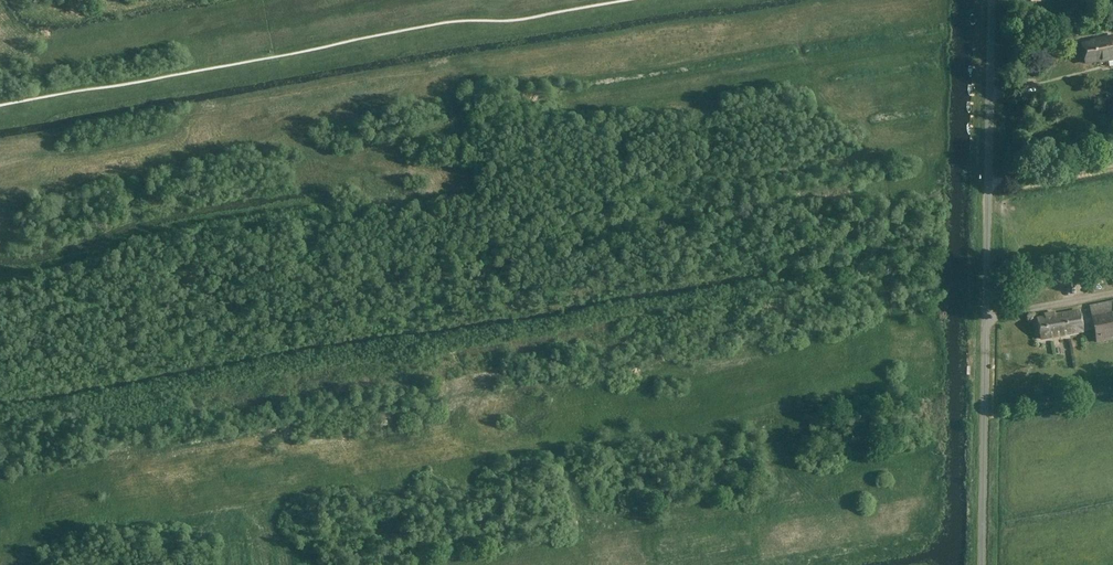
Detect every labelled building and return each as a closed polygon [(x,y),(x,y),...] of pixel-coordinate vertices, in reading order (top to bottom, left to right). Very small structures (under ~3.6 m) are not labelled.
[(1081,44),(1085,63),(1098,60),(1098,62),(1112,59),(1112,36),(1089,41),(1089,42),(1081,44)] [(1089,306),(1096,342),(1112,339),(1112,301),(1089,306)] [(1040,339),(1082,331),(1078,311),(1054,315),(1053,313),(1044,315),(1044,317),(1036,318),(1040,339)]
